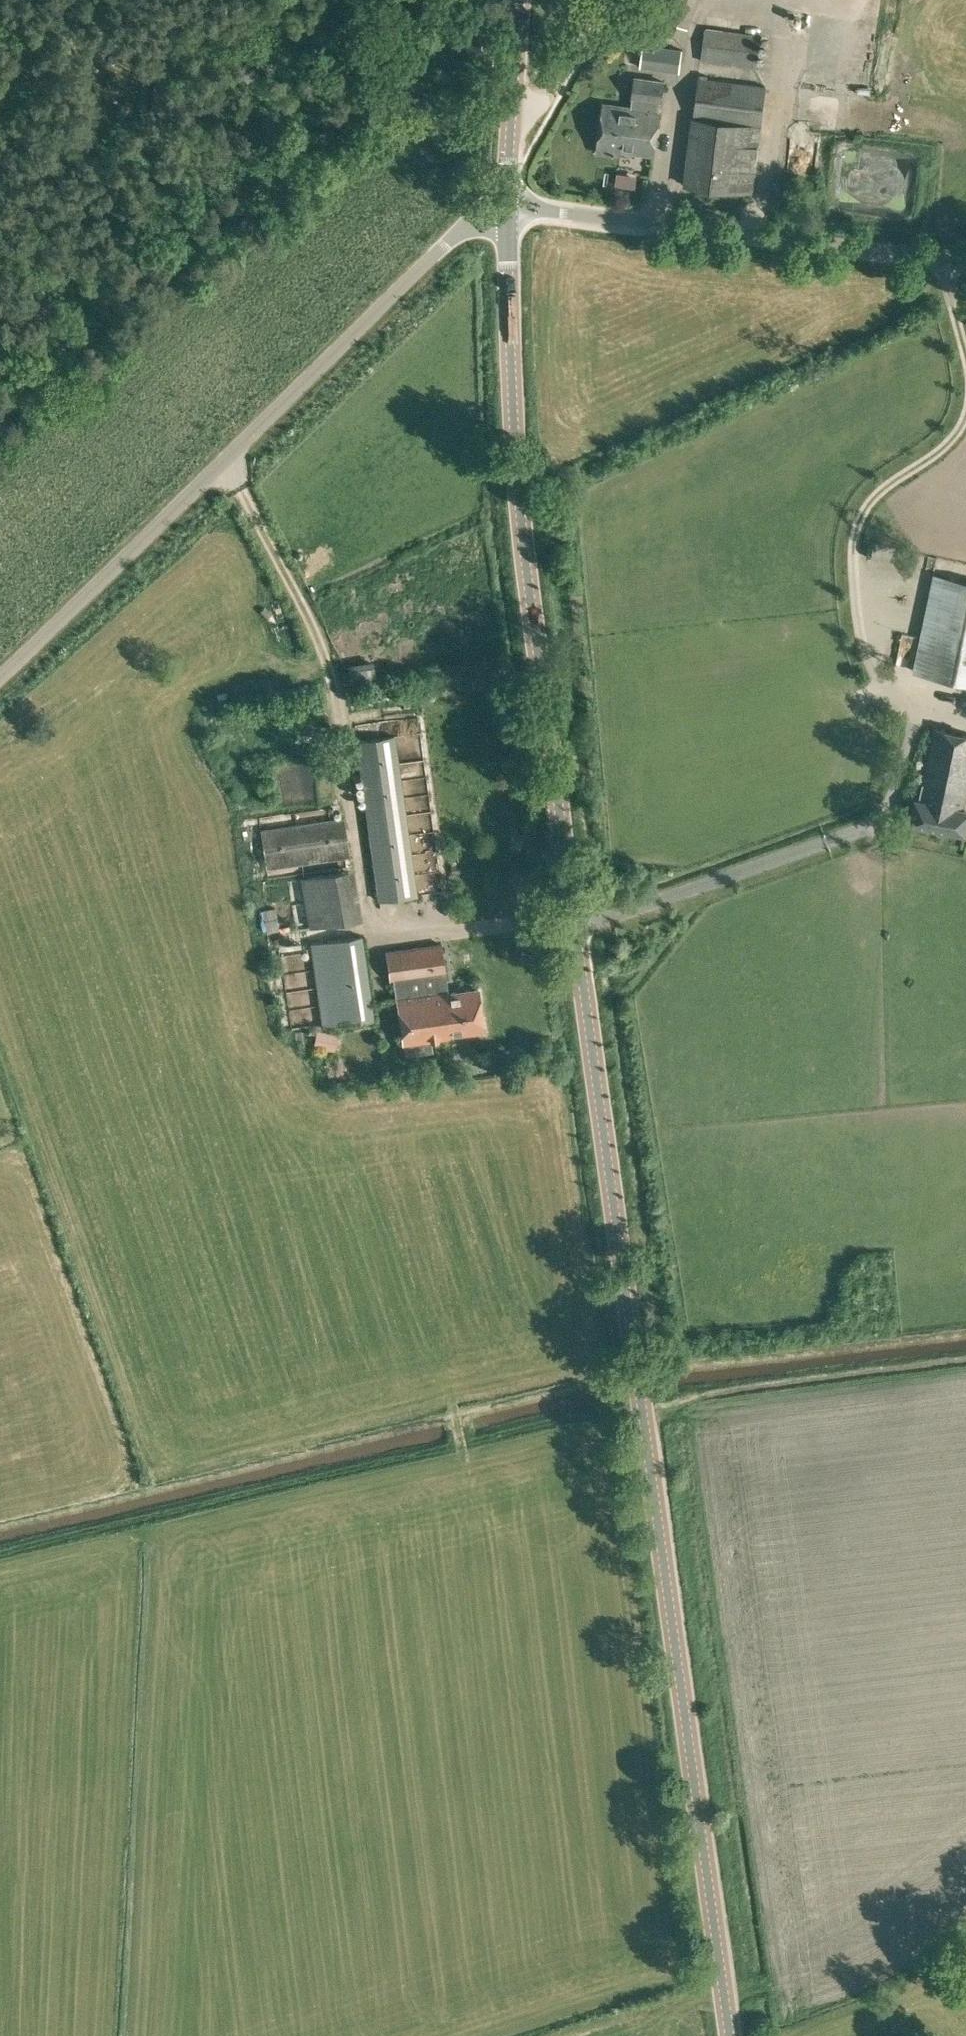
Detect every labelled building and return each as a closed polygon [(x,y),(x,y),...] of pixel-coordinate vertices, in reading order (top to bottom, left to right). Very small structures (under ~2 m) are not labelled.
[(687,27),(698,0),(670,0),(663,17),(687,27)] [(762,24),(743,21),(742,31),(705,26),(701,60),(757,68),(762,24)] [(641,67),(679,73),(682,49),(644,44),(641,67)] [(597,152),(620,155),(621,149),(653,153),(659,110),(660,101),(662,101),(665,80),(634,76),(631,97),(632,97),(631,106),(604,103),(597,152)] [(683,184),(753,193),(761,125),(765,84),(698,76),(693,115),(691,115),(683,184)] [(903,180),(885,178),(886,167),(861,165),(857,201),(891,205),(892,198),(901,199),(903,180)] [(772,195),(784,196),(785,182),(774,180),(772,195)] [(965,682),(965,578),(933,571),(913,670),(965,682)] [(348,668),(350,683),(376,680),(373,664),(348,668)] [(935,728),(920,800),(916,799),(911,823),(965,834),(965,830),(965,734),(935,728)] [(355,740),(378,900),(417,895),(399,767),(394,734),(355,740)] [(430,741),(407,743),(408,766),(432,764),(430,741)] [(266,760),(272,805),(332,796),(325,752),(266,760)] [(421,772),(421,816),(435,816),(435,772),(421,772)] [(260,830),(266,868),(350,856),(345,818),(260,830)] [(300,877),(309,927),(362,918),(353,867),(300,877)] [(450,882),(438,882),(438,869),(422,869),(421,881),(428,881),(428,896),(450,896),(450,882)] [(276,919),(274,909),(263,911),(265,921),(276,919)] [(310,942),(323,1026),(374,1019),(362,934),(310,942)] [(396,996),(403,1043),(449,1036),(449,1034),(483,1029),(478,987),(447,992),(440,943),(386,950),(390,981),(393,980),(396,997),(396,996)] [(314,1045),(328,1048),(331,1032),(317,1029),(314,1045)] [(295,1031),(296,1041),(303,1040),(302,1030),(295,1031)]
